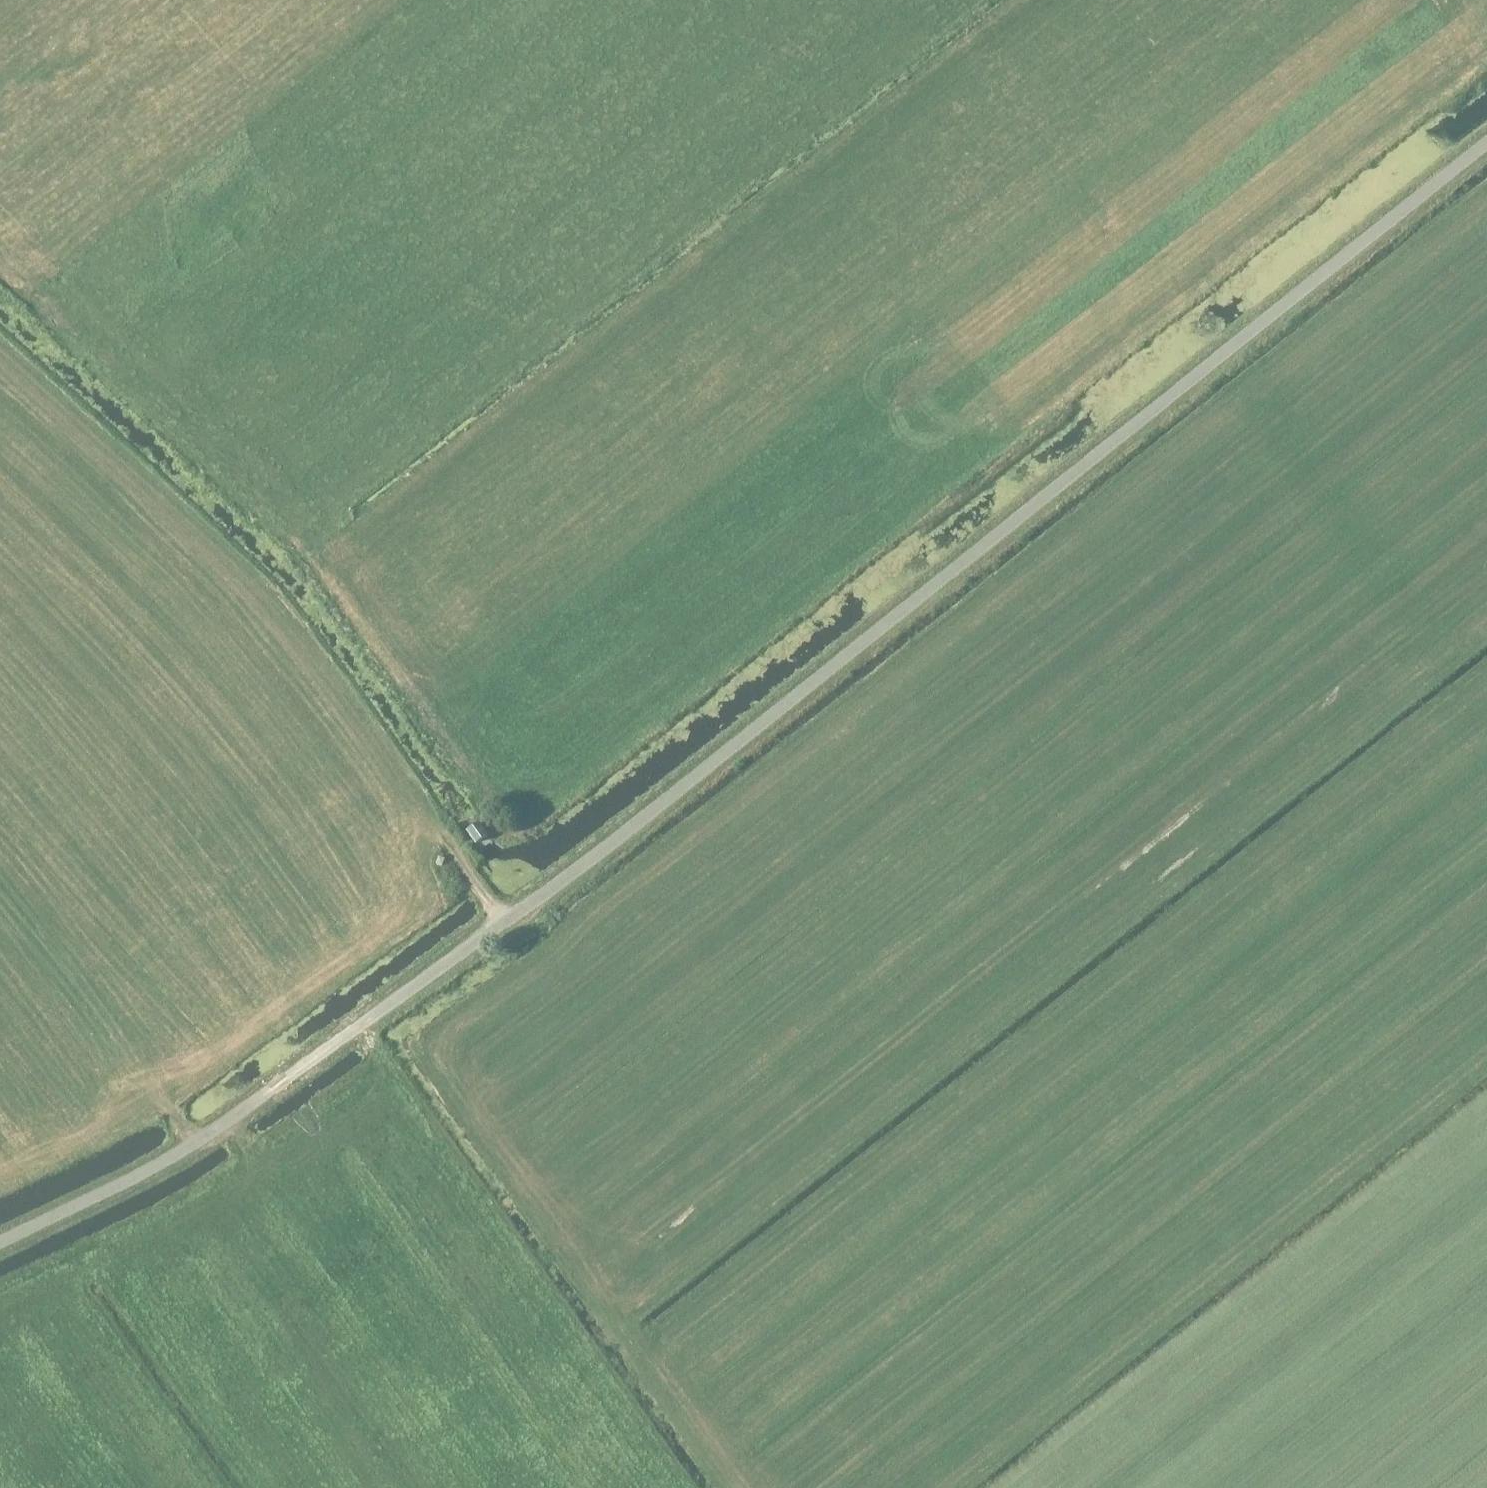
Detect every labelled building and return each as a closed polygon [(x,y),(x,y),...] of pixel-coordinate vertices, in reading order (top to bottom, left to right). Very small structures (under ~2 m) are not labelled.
[(484,836),(475,824),(465,831),(474,844),(484,836)]
